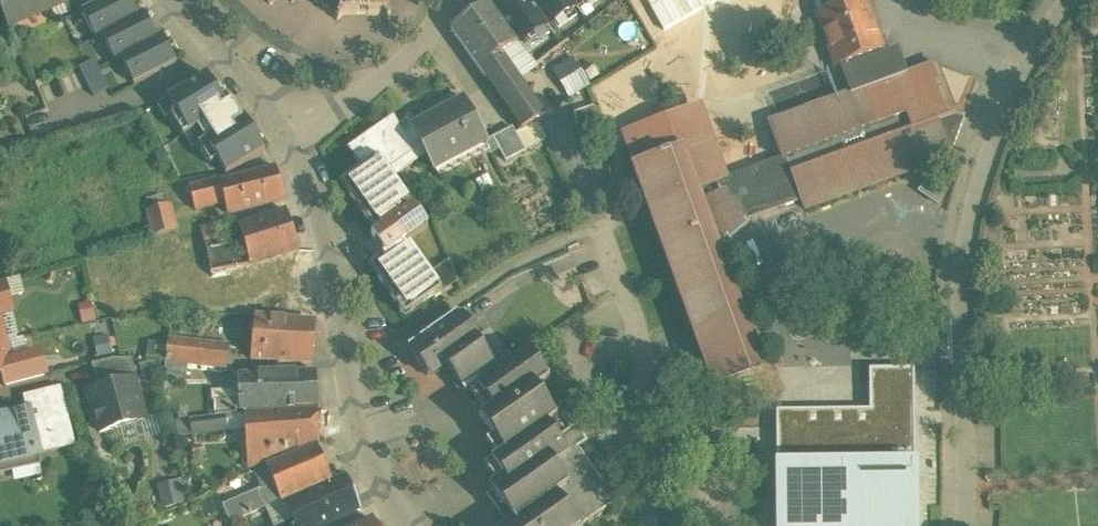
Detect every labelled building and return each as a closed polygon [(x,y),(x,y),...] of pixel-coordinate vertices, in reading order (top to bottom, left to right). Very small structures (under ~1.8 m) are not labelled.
[(10,26),(69,1),(68,0),(0,0),(0,2),(10,26)] [(103,33),(140,15),(133,0),(102,0),(84,9),(98,36),(103,33)] [(340,13),(335,19),(337,22),(343,16),(383,17),(389,22),(392,20),(386,14),(386,0),(341,0),(340,13)] [(488,3),(489,3),(517,44),(518,45),(521,48),(522,48),(516,41),(545,20),(538,11),(553,0),(492,0),(488,3)] [(521,48),(536,66),(569,40),(568,39),(604,9),(603,8),(610,2),(609,0),(589,0),(557,26),(554,22),(522,48),(521,48)] [(720,0),(642,0),(655,30),(720,0)] [(798,0),(776,0),(806,80),(825,73),(798,0)] [(817,15),(837,68),(841,67),(881,52),(884,51),(865,0),(858,0),(817,15)] [(489,3),(451,29),(480,70),(517,44),(489,3)] [(115,57),(123,53),(159,35),(147,11),(140,15),(103,33),(115,57)] [(159,35),(123,53),(136,79),(179,58),(165,32),(159,35)] [(546,118),(502,56),(518,45),(517,44),(480,70),(522,130),(537,123),(546,118)] [(617,47),(561,82),(570,97),(626,62),(617,47)] [(881,52),(841,67),(851,95),(851,96),(865,91),(865,90),(906,75),(898,51),(883,56),(881,52)] [(88,97),(106,90),(94,60),(76,67),(88,97)] [(851,95),(769,125),(781,158),(800,201),(803,209),(949,156),(947,151),(953,149),(964,117),(962,116),(962,118),(955,115),(936,64),(906,75),(865,90),(865,91),(851,96),(851,95)] [(211,70),(172,95),(192,126),(230,101),(211,70)] [(560,82),(541,94),(551,109),(570,98),(570,97),(561,82),(560,82)] [(464,100),(411,129),(425,155),(434,171),(488,143),(464,100)] [(698,109),(627,136),(639,169),(681,154),(681,153),(710,143),(698,109)] [(209,134),(230,169),(268,147),(247,112),(209,134)] [(397,122),(368,142),(365,137),(348,149),(362,168),(378,157),(389,172),(412,155),(417,161),(425,155),(411,129),(411,128),(403,133),(397,122)] [(522,130),(516,134),(525,152),(547,140),(537,123),(522,130)] [(513,128),(493,138),(506,162),(525,152),(516,134),(513,128)] [(723,179),(710,143),(681,153),(715,247),(726,238),(729,242),(749,226),(743,221),(800,201),(781,158),(723,179)] [(681,153),(681,154),(639,169),(637,170),(715,385),(759,370),(715,247),(681,153)] [(413,207),(388,172),(389,172),(378,157),(362,168),(341,183),(376,233),(372,236),(385,255),(369,266),(405,317),(442,291),(432,276),(431,276),(407,243),(422,232),(428,228),(425,223),(417,211),(413,207)] [(276,168),(221,182),(226,203),(228,214),(284,200),(276,168)] [(216,180),(190,187),(196,210),(226,203),(221,182),(216,180)] [(170,205),(147,212),(154,237),(177,230),(170,205)] [(287,211),(239,227),(244,242),(207,250),(208,254),(212,276),(225,274),(225,271),(251,265),(299,251),(287,211)] [(214,223),(200,227),(201,229),(205,243),(219,238),(214,223)] [(0,282),(0,301),(10,298),(5,281),(0,282)] [(13,311),(10,298),(0,301),(0,314),(13,311)] [(457,313),(408,348),(428,377),(445,365),(465,394),(476,387),(498,371),(457,313)] [(316,323),(255,317),(251,360),(312,362),(316,323)] [(109,351),(108,338),(93,340),(94,353),(109,351)] [(3,374),(12,371),(10,361),(4,340),(0,341),(0,375),(3,374)] [(231,349),(170,343),(168,362),(230,367),(231,349)] [(498,371),(476,387),(500,422),(488,430),(505,455),(556,418),(536,390),(549,380),(528,350),(498,371)] [(38,363),(27,356),(10,361),(12,371),(3,374),(6,387),(45,377),(41,362),(38,363)] [(132,360),(114,359),(92,365),(100,390),(134,381),(134,382),(138,381),(132,360)] [(141,380),(157,376),(152,362),(137,366),(141,380)] [(914,369),(870,370),(871,411),(777,412),(778,525),(916,525),(914,369)] [(317,372),(238,376),(238,382),(234,382),(234,393),(239,392),(239,400),(214,402),(215,416),(225,415),(237,415),(237,412),(319,408),(317,372)] [(100,390),(89,394),(100,433),(145,420),(134,382),(134,381),(100,390)] [(316,411),(247,415),(251,469),(318,442),(316,411)] [(0,419),(0,464),(59,451),(54,427),(45,430),(42,419),(31,421),(29,412),(0,419)] [(215,416),(190,420),(192,436),(227,431),(225,415),(215,416)] [(505,455),(515,469),(489,487),(513,521),(506,525),(584,525),(617,503),(556,418),(505,455)] [(317,446),(267,467),(267,468),(255,473),(262,489),(269,507),(332,480),(317,446)] [(286,503),(293,521),(296,525),(327,525),(361,510),(347,477),(286,503)] [(179,479),(154,486),(161,510),(186,503),(179,479)] [(262,489),(223,506),(231,523),(269,507),(262,489)]
